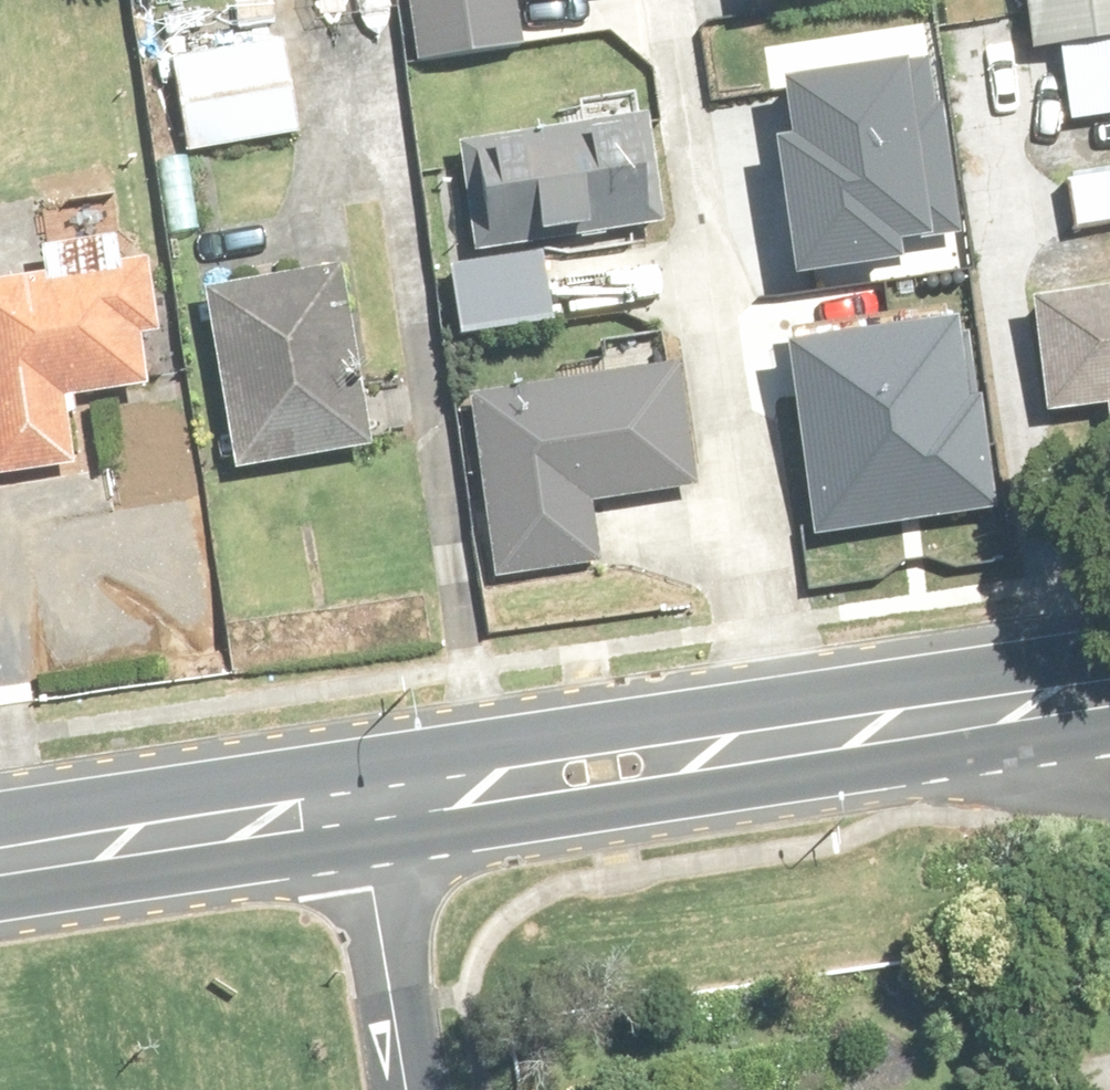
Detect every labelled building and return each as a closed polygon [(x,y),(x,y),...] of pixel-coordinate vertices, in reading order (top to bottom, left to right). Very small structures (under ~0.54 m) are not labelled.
[(418,63),(525,48),(520,2),(535,0),(409,0),(418,63)] [(1034,50),(1061,46),(1071,120),(1109,115),(1109,0),(1027,0),(1034,50)] [(283,46),(157,68),(173,162),(299,140),(283,46)] [(465,144),(480,251),(670,225),(655,118),(465,144)] [(1067,182),(1073,230),(1109,226),(1109,177),(1067,182)] [(48,248),(51,284),(0,288),(0,475),(81,468),(76,400),(149,394),(144,337),(161,336),(155,260),(122,263),(120,242),(48,248)] [(544,253),(450,268),(461,339),(556,325),(544,253)] [(345,268),(212,285),(236,464),(368,446),(345,268)] [(1049,412),(1109,406),(1109,292),(1038,299),(1049,412)] [(496,581),(601,565),(592,504),(703,488),(685,368),(470,399),(496,581)]
